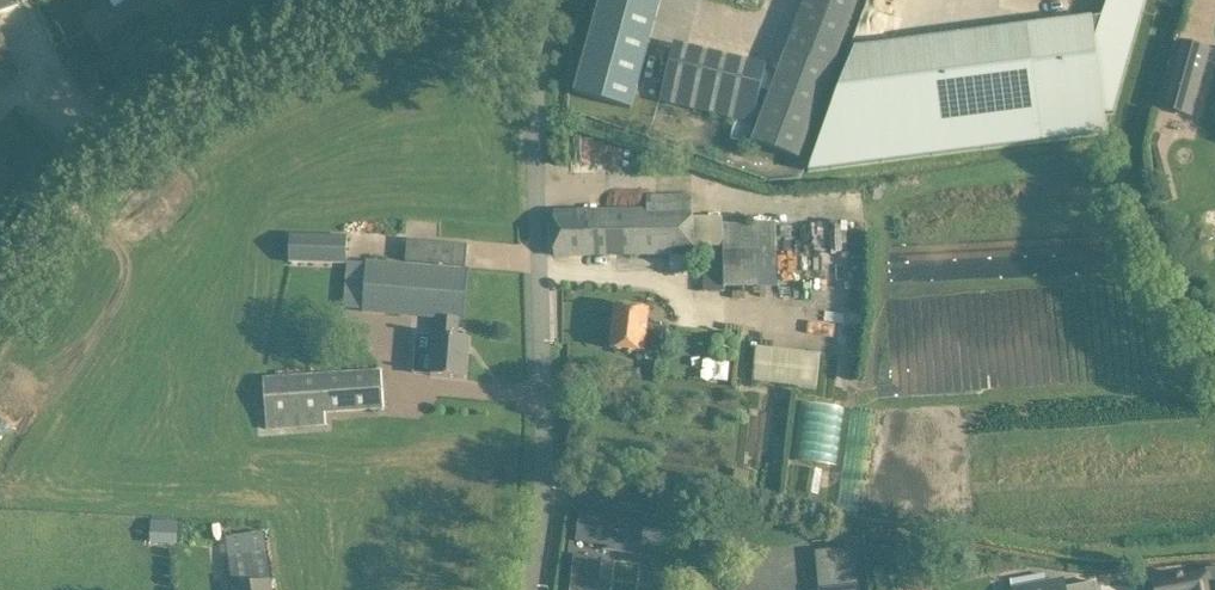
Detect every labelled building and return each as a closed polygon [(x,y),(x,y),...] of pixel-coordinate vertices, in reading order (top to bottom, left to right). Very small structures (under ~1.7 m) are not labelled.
[(21,6),(18,0),(0,0),(0,15),(21,6)] [(575,93),(631,108),(660,0),(600,0),(575,93)] [(753,141),(800,159),(860,0),(806,0),(753,141)] [(1102,16),(855,47),(807,171),(1108,133),(1105,115),(1113,114),(1146,0),(1108,0),(1102,16)] [(19,74),(0,31),(0,82),(19,74)] [(1210,51),(1177,42),(1159,108),(1161,108),(1161,107),(1192,116),(1197,96),(1198,96),(1210,51)] [(753,122),(767,66),(674,44),(660,100),(753,122)] [(13,174),(0,165),(0,193),(13,174)] [(1162,187),(1158,188),(1163,203),(1172,200),(1168,185),(1162,187)] [(694,254),(694,230),(693,196),(647,196),(647,209),(554,211),(555,256),(671,254),(671,270),(691,270),(691,254),(694,254)] [(724,262),(725,282),(775,282),(774,223),(724,224),(724,262)] [(350,263),(350,237),(291,235),(290,262),(350,263)] [(408,239),(406,261),(442,264),(466,266),(467,244),(444,242),(408,239)] [(430,375),(442,376),(465,378),(469,338),(457,337),(459,319),(464,319),(468,271),(368,262),(364,308),(438,315),(437,333),(433,333),(430,375)] [(705,291),(725,291),(725,282),(724,262),(704,262),(705,291)] [(668,327),(648,325),(650,309),(615,305),(611,348),(666,354),(668,327)] [(763,379),(826,381),(827,348),(764,347),(763,379)] [(266,416),(328,412),(386,408),(383,370),(263,379),(266,416)] [(801,460),(838,462),(841,402),(803,400),(801,460)] [(579,511),(575,541),(607,546),(607,551),(640,556),(645,520),(579,511)] [(178,519),(151,517),(149,541),(177,542),(178,519)] [(574,555),(573,570),(595,572),(596,558),(574,555)] [(1155,589),(1214,589),(1214,568),(1206,569),(1207,571),(1207,573),(1185,577),(1184,574),(1177,575),(1178,579),(1154,583),(1155,589)] [(1012,580),(1014,589),(1016,589),(1047,584),(1045,574),(1012,580)] [(233,587),(234,589),(273,589),(271,581),(233,587)] [(1065,581),(1047,584),(1016,589),(1067,589),(1065,581)]
